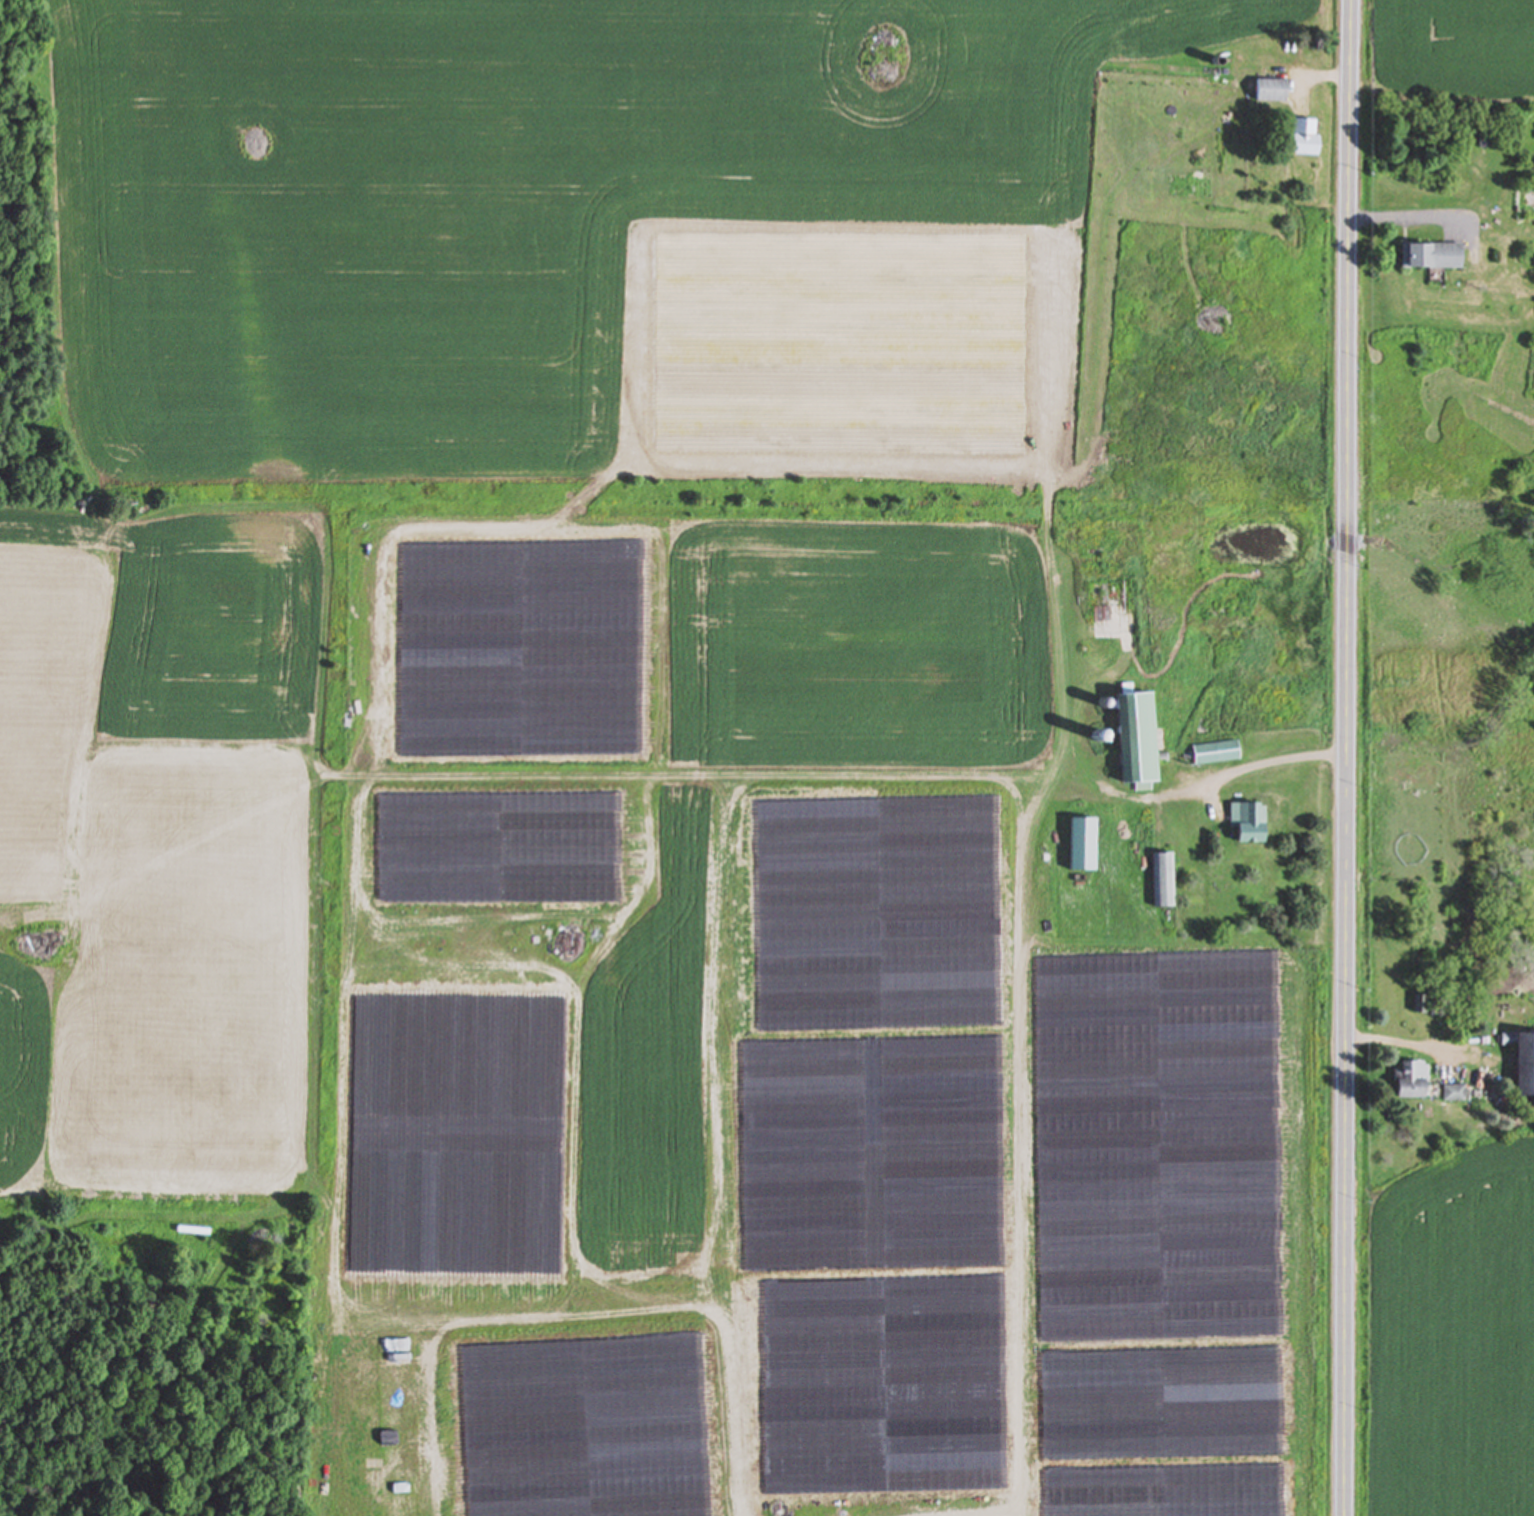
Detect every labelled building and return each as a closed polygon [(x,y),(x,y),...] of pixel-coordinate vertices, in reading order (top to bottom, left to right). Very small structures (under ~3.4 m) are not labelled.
[(1284,81),(1252,81),(1252,103),(1284,103),(1284,81)] [(1313,157),(1313,121),(1285,121),(1286,157),(1313,157)] [(1458,270),(1458,244),(1401,244),(1401,270),(1458,270)] [(1113,698),(1117,787),(1155,785),(1151,694),(1130,695),(1130,686),(1120,686),(1120,697),(1113,698)] [(1192,767),(1237,760),(1234,741),(1189,747),(1192,767)] [(1229,845),(1261,846),(1262,805),(1230,804),(1229,845)] [(1171,856),(1151,856),(1152,910),(1172,910),(1171,856)] [(1511,1036),(1512,1099),(1533,1099),(1533,1036),(1511,1036)] [(1392,1101),(1423,1101),(1423,1064),(1402,1064),(1402,1080),(1392,1080),(1392,1101)]
